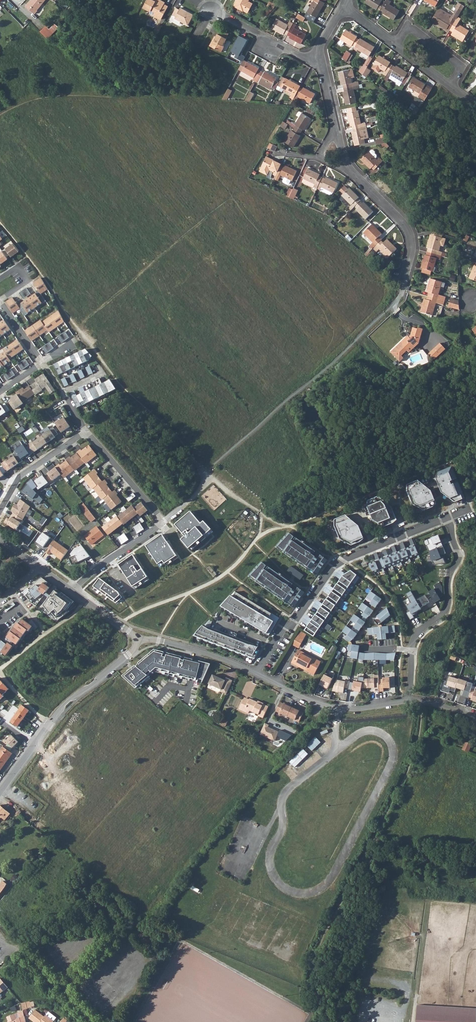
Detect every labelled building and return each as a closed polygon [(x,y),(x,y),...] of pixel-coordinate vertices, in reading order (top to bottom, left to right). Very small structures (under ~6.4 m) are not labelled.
[(25,6),(34,14),(37,10),(45,0),(30,0),(25,6)] [(151,10),(155,13),(153,16),(161,20),(168,7),(164,5),(165,3),(159,0),(154,0),(154,1),(152,0),(147,0),(143,8),(150,12),(151,10)] [(253,4),(249,1),(249,0),(237,0),(233,6),(243,11),(248,13),(253,4)] [(315,1),(314,1),(307,12),(316,17),(323,6),(322,5),(323,2),(319,0),(315,0),(315,1)] [(384,3),(381,2),(382,1),(381,0),(367,0),(365,3),(376,10),(377,9),(380,10),(384,3)] [(383,12),(382,13),(394,20),(399,11),(389,5),(391,1),(389,0),(386,0),(384,3),(380,10),(383,12)] [(455,15),(457,17),(464,7),(458,3),(454,8),(455,11),(452,16),(454,17),(455,15)] [(172,15),(175,17),(175,19),(188,26),(193,15),(180,8),(179,10),(176,8),(172,15)] [(431,21),(446,30),(447,29),(449,30),(457,17),(455,15),(454,17),(451,20),(440,14),(443,10),(439,8),(431,21)] [(443,10),(440,14),(451,20),(454,17),(452,16),(443,10)] [(296,18),(303,22),(305,18),(298,14),(296,18)] [(449,30),(452,32),(452,33),(463,40),(469,31),(457,24),(460,19),(457,17),(449,30)] [(286,35),(290,28),(288,26),(288,25),(276,19),(271,28),(283,34),(284,33),(286,35)] [(286,35),(289,36),(289,37),(301,44),(306,34),(294,28),(296,25),(293,23),(290,28),(286,35)] [(46,26),(40,32),(48,39),(58,28),(54,24),(49,29),(46,26)] [(209,46),(221,52),(224,47),(223,45),(227,39),(226,38),(229,34),(221,29),(218,34),(215,39),(214,38),(209,46)] [(355,47),(359,40),(356,38),(357,37),(345,30),(340,39),(341,40),(339,43),(339,44),(341,46),(342,45),(344,42),(351,46),(352,45),(355,47)] [(452,33),(451,35),(462,42),(463,40),(452,33)] [(234,58),(242,62),(243,60),(245,57),(240,54),(247,41),(238,36),(230,51),(236,55),(234,58)] [(353,49),(356,51),(357,49),(369,56),(374,47),(360,38),(359,40),(355,47),(353,49)] [(342,59),(346,62),(350,54),(351,53),(346,51),(342,59)] [(386,76),(392,65),(389,63),(390,62),(379,55),(373,65),(374,65),(372,68),(379,72),(381,69),(385,71),(383,74),(386,76)] [(238,69),(242,72),(247,62),(243,60),(242,62),(241,65),(238,69)] [(242,72),(253,78),(252,80),(255,82),(261,71),(258,69),(259,68),(247,62),(242,72)] [(359,72),(363,75),(367,68),(367,66),(364,64),(363,63),(359,72)] [(386,76),(389,78),(390,75),(402,81),(407,72),(396,65),(395,67),(392,65),(386,76)] [(343,88),(359,84),(358,81),(352,83),(351,78),(354,77),(353,70),(351,69),(338,72),(341,85),(342,85),(343,88)] [(255,82),(258,83),(259,81),(263,83),(262,85),(266,88),(268,85),(271,87),(275,80),(276,78),(264,71),(264,72),(261,71),(255,82)] [(277,86),(280,87),(285,78),(282,76),(279,82),(277,86)] [(424,101),(431,89),(430,89),(425,85),(425,84),(414,77),(408,87),(420,94),(418,97),(424,101)] [(280,87),(292,94),(290,98),(292,100),(293,99),(296,94),(299,87),(300,86),(285,78),(280,87)] [(343,88),(344,91),(342,92),(345,105),(356,102),(353,89),(359,88),(359,84),(343,88)] [(296,94),(298,96),(298,97),(310,103),(315,94),(303,87),(302,88),(299,87),(296,94)] [(222,99),(227,100),(231,91),(228,89),(222,99)] [(245,101),(249,102),(253,94),(250,92),(245,101)] [(409,110),(414,114),(417,110),(412,106),(409,110)] [(352,129),(366,126),(365,123),(361,124),(358,111),(347,113),(350,126),(351,126),(352,129)] [(294,128),(301,133),(303,130),(304,130),(310,119),(301,113),(295,124),(296,125),(294,128)] [(354,146),(365,143),(364,139),(369,138),(366,126),(352,129),(353,132),(352,133),(354,146)] [(294,128),(292,131),(291,131),(284,142),(293,148),(300,136),(299,136),(301,133),(294,128)] [(270,143),(267,148),(275,151),(277,146),(270,143)] [(370,153),(368,152),(361,160),(370,169),(371,168),(374,170),(383,161),(379,158),(377,160),(375,159),(370,153)] [(266,157),(259,172),(267,175),(269,170),(274,172),(272,175),(276,176),(277,172),(281,165),(278,164),(278,162),(266,157)] [(274,179),(278,181),(280,175),(285,177),(291,180),(292,181),(297,171),(285,165),(284,166),(281,165),(277,172),(276,176),(274,179)] [(303,179),(315,184),(313,187),(317,189),(322,177),(319,176),(319,174),(307,169),(303,179)] [(317,189),(320,190),(321,187),(332,192),(333,193),(338,183),(326,177),(325,179),(322,177),(317,189)] [(303,179),(302,181),(303,183),(312,187),(313,187),(315,184),(303,179)] [(350,211),(355,207),(360,201),(358,199),(359,198),(349,188),(348,189),(344,186),(339,192),(351,206),(348,209),(350,211)] [(289,197),(294,199),(298,190),(294,188),(289,197)] [(355,207),(357,209),(356,210),(366,220),(373,212),(364,202),(362,203),(360,201),(355,207)] [(364,232),(368,236),(367,236),(373,243),(369,247),(372,249),(373,248),(381,240),(382,239),(379,237),(381,234),(372,225),(364,232)] [(427,252),(441,256),(442,252),(438,251),(440,246),(442,246),(442,245),(444,245),(445,239),(442,238),(441,238),(442,234),(433,232),(432,235),(431,235),(427,248),(428,249),(427,252)] [(373,248),(376,252),(379,249),(385,254),(386,254),(389,257),(397,249),(387,240),(383,243),(381,240),(373,248)] [(13,243),(2,251),(6,257),(9,254),(10,256),(18,250),(13,243)] [(422,269),(431,272),(433,272),(436,273),(438,266),(434,265),(436,259),(440,260),(441,256),(427,252),(426,256),(425,256),(421,269),(422,269)] [(40,278),(33,283),(40,294),(47,289),(42,280),(40,278)] [(428,297),(444,301),(445,297),(438,295),(440,287),(439,287),(441,282),(430,279),(427,292),(429,293),(428,297)] [(26,288),(18,293),(23,299),(30,294),(26,288)] [(35,293),(21,303),(23,307),(28,313),(42,303),(38,297),(35,293)] [(41,294),(38,297),(42,303),(46,301),(41,294)] [(12,297),(5,302),(12,313),(20,308),(12,297)] [(428,297),(427,300),(424,300),(421,313),(431,316),(432,311),(433,312),(436,303),(443,305),(444,301),(428,297)] [(28,313),(23,307),(20,309),(24,316),(28,313)] [(40,320),(25,331),(32,341),(48,330),(49,332),(64,322),(58,310),(42,322),(40,320)] [(11,330),(4,320),(0,323),(0,337),(11,330)] [(399,344),(391,352),(400,362),(404,358),(401,355),(411,345),(414,348),(418,344),(423,329),(418,328),(418,329),(413,328),(410,336),(409,337),(407,336),(401,342),(404,345),(402,347),(399,344)] [(65,332),(57,337),(62,343),(69,338),(65,332)] [(0,355),(0,369),(11,361),(9,359),(24,349),(17,340),(3,350),(4,352),(0,355)] [(50,342),(42,347),(46,353),(54,348),(50,342)] [(442,343),(430,354),(435,359),(447,349),(442,343)] [(82,351),(78,353),(83,363),(88,361),(92,356),(86,349),(82,351)] [(74,355),(70,357),(75,367),(83,363),(78,353),(74,355)] [(66,359),(62,360),(67,371),(75,367),(70,357),(66,359)] [(25,359),(18,364),(22,370),(30,365),(25,359)] [(58,362),(54,364),(59,375),(67,371),(62,360),(58,362)] [(11,369),(3,374),(8,380),(15,375),(11,369)] [(34,384),(30,386),(35,394),(36,395),(43,390),(42,389),(46,386),(51,394),(56,390),(44,374),(35,380),(38,383),(35,385),(34,384)] [(110,380),(90,390),(94,400),(116,389),(115,387),(110,380)] [(23,388),(16,393),(17,395),(23,402),(35,394),(30,386),(25,390),(23,388)] [(81,394),(86,404),(94,400),(90,390),(81,394)] [(81,394),(73,398),(78,408),(86,404),(81,394)] [(23,402),(17,395),(10,400),(12,402),(10,403),(14,410),(24,404),(23,402)] [(2,416),(5,417),(8,414),(7,413),(10,410),(5,403),(0,407),(0,417),(2,416)] [(58,420),(55,422),(62,432),(71,426),(64,418),(59,421),(58,420)] [(42,435),(48,443),(54,439),(53,438),(58,434),(53,427),(50,429),(50,430),(42,435)] [(32,442),(28,445),(29,446),(33,453),(43,446),(45,449),(49,446),(48,443),(42,435),(41,434),(37,436),(38,438),(33,442),(32,442)] [(15,457),(19,463),(23,461),(22,459),(26,456),(27,458),(30,456),(30,455),(33,453),(29,446),(25,448),(20,441),(15,444),(18,449),(14,452),(15,453),(13,454),(15,457)] [(81,450),(77,453),(78,453),(85,463),(86,464),(97,455),(89,445),(82,451),(81,450)] [(85,463),(78,453),(71,458),(70,457),(67,460),(67,461),(74,470),(75,470),(85,463)] [(19,463),(15,457),(7,462),(6,461),(1,464),(7,472),(19,463)] [(74,470),(67,461),(61,465),(60,464),(56,467),(61,474),(64,478),(74,470)] [(452,466),(437,472),(437,479),(442,492),(444,494),(445,493),(449,495),(448,496),(455,502),(465,498),(452,466)] [(49,475),(45,478),(50,484),(51,485),(55,482),(53,480),(61,474),(56,467),(48,474),(49,475)] [(95,469),(84,478),(93,489),(94,488),(102,482),(97,474),(98,473),(95,469)] [(28,484),(34,490),(37,487),(39,490),(45,486),(46,487),(50,484),(45,478),(43,476),(34,482),(33,480),(28,484)] [(102,482),(94,488),(103,500),(104,499),(112,492),(107,485),(108,484),(105,480),(102,482)] [(418,480),(407,484),(407,491),(413,504),(424,510),(433,506),(434,503),(436,502),(431,490),(418,480)] [(34,490),(28,484),(22,492),(26,495),(27,494),(29,496),(27,498),(33,502),(34,500),(40,504),(43,500),(34,490)] [(118,494),(115,490),(112,492),(104,499),(112,509),(122,502),(117,495),(118,494)] [(134,493),(127,498),(130,501),(136,496),(134,493)] [(368,507),(373,520),(385,526),(391,524),(390,521),(396,519),(392,507),(379,496),(369,500),(371,505),(368,507)] [(15,503),(11,511),(23,520),(31,507),(21,499),(17,505),(15,503)] [(142,503),(135,508),(139,513),(141,516),(148,510),(142,503)] [(83,509),(86,514),(86,515),(92,522),(96,519),(86,506),(83,509)] [(133,506),(126,511),(131,519),(139,513),(135,508),(133,506)] [(30,517),(35,509),(31,507),(26,515),(30,517)] [(131,519),(126,511),(118,517),(123,523),(124,524),(131,519)] [(191,511),(175,525),(185,537),(182,540),(192,552),(214,532),(204,521),(202,523),(191,511)] [(335,525),(340,539),(352,545),(360,541),(364,538),(362,534),(360,535),(359,531),(360,530),(358,525),(346,515),(336,519),(335,525)] [(118,516),(110,522),(116,529),(123,523),(118,517),(118,516)] [(116,529),(110,522),(103,528),(108,535),(116,529)] [(85,536),(91,545),(104,535),(97,527),(85,536)] [(328,560),(290,533),(276,547),(316,576),(328,560)] [(163,534),(146,546),(160,567),(165,564),(166,566),(178,558),(163,534)] [(439,534),(427,539),(429,544),(427,545),(429,551),(443,545),(439,534)] [(54,540),(46,552),(49,555),(51,553),(62,560),(69,550),(54,540)] [(415,545),(369,563),(370,567),(374,572),(419,554),(415,545)] [(443,545),(429,551),(435,565),(436,564),(441,564),(445,562),(443,556),(442,557),(441,555),(446,553),(443,545)] [(69,558),(73,565),(86,559),(86,560),(92,558),(82,546),(75,549),(71,554),(72,557),(69,558)] [(150,579),(133,555),(119,565),(135,590),(150,579)] [(305,592),(262,562),(249,576),(294,608),(305,592)] [(304,575),(291,566),(287,571),(300,580),(304,575)] [(307,626),(304,630),(313,636),(357,575),(351,570),(347,573),(341,581),(340,580),(337,583),(339,585),(336,588),(335,587),(332,591),(333,592),(331,596),(329,595),(326,599),(328,600),(325,604),(324,603),(321,607),(322,608),(320,611),(318,610),(315,614),(317,615),(314,619),(313,618),(310,622),(311,623),(309,627),(307,626)] [(41,578),(23,592),(31,603),(35,606),(49,587),(46,585),(48,582),(41,578)] [(118,592),(100,578),(93,587),(116,603),(122,598),(118,592)] [(436,587),(429,591),(429,592),(431,595),(435,602),(440,598),(440,597),(443,595),(442,586),(440,582),(434,585),(436,587)] [(60,594),(55,591),(44,606),(50,614),(52,613),(58,620),(68,612),(67,611),(73,601),(61,592),(60,594)] [(371,591),(367,596),(372,601),(370,604),(376,608),(378,604),(382,599),(371,591)] [(231,595),(221,606),(269,635),(277,623),(269,618),(272,613),(236,592),(233,596),(231,595)] [(429,592),(416,600),(421,607),(427,604),(426,602),(429,601),(427,598),(431,595),(429,592)] [(410,610),(406,612),(410,619),(414,617),(413,615),(417,612),(416,611),(421,608),(421,607),(416,600),(413,594),(409,597),(412,602),(407,605),(410,610)] [(363,603),(359,608),(364,612),(362,615),(367,619),(370,616),(374,610),(363,603)] [(387,608),(373,619),(378,625),(390,615),(387,608)] [(354,614),(350,620),(356,624),(354,627),(359,631),(361,628),(365,622),(354,614)] [(6,656),(13,646),(10,644),(12,641),(16,644),(27,630),(29,631),(32,626),(23,619),(20,623),(19,621),(4,640),(5,641),(4,643),(1,641),(0,639),(0,651),(6,656)] [(204,625),(201,628),(257,649),(258,646),(204,625)] [(394,625),(367,628),(368,635),(377,634),(378,639),(386,639),(386,633),(395,632),(394,625)] [(357,634),(346,626),(342,632),(348,635),(346,639),(350,642),(353,639),(357,634)] [(201,628),(193,636),(255,659),(260,650),(257,649),(201,628)] [(297,639),(303,642),(307,635),(302,632),(297,639)] [(292,645),(299,648),(302,642),(296,639),(292,645)] [(353,644),(349,645),(348,650),(352,650),(351,657),(358,658),(359,652),(360,645),(353,644)] [(132,668),(122,676),(136,688),(150,677),(148,675),(155,669),(191,679),(203,682),(211,664),(199,661),(199,663),(195,662),(193,662),(193,660),(186,658),(182,657),(168,653),(167,655),(164,654),(164,652),(157,650),(149,657),(147,655),(138,663),(139,663),(136,666),(135,665),(132,668)] [(293,661),(303,667),(302,669),(314,675),(321,662),(299,650),(293,661)] [(325,672),(318,685),(322,687),(323,686),(327,688),(333,676),(325,672)] [(232,685),(234,680),(228,677),(227,680),(215,674),(211,683),(223,689),(222,691),(228,694),(229,692),(232,685)] [(374,678),(363,679),(363,688),(374,688),(374,692),(379,692),(379,691),(378,679),(378,675),(374,675),(374,678)] [(458,680),(448,676),(445,685),(450,687),(449,691),(454,692),(455,688),(458,680)] [(383,679),(378,679),(379,691),(383,691),(383,688),(390,688),(389,677),(383,677),(383,679)] [(458,679),(458,680),(455,688),(464,690),(462,696),(468,698),(468,697),(470,691),(469,691),(471,683),(458,679)] [(5,697),(3,696),(10,689),(0,680),(0,702),(5,697)] [(345,682),(336,680),(332,691),(343,693),(344,688),(348,689),(349,682),(349,681),(345,680),(345,682)] [(353,683),(349,682),(348,689),(348,690),(360,692),(362,683),(353,681),(353,683)] [(244,699),(239,709),(248,713),(250,710),(259,715),(258,716),(263,718),(269,706),(263,704),(262,705),(257,703),(258,702),(250,699),(249,700),(249,701),(244,699)] [(288,705),(280,702),(276,711),(299,721),(303,712),(295,709),(296,708),(288,704),(288,705)] [(30,711),(22,706),(11,722),(18,727),(30,711)] [(269,724),(265,722),(260,733),(275,740),(279,731),(269,726),(269,724)] [(12,735),(6,741),(12,748),(18,742),(12,735)] [(315,737),(305,746),(311,752),(320,742),(315,737)] [(462,749),(468,752),(472,744),(466,741),(462,749)] [(11,753),(2,747),(0,750),(0,770),(11,753)] [(308,754),(303,749),(289,762),(294,767),(308,754)] [(1,817),(5,820),(10,814),(0,805),(0,819),(1,817)] [(379,977),(382,965),(374,963),(372,976),(379,977)] [(22,1002),(24,1010),(28,1009),(27,1008),(32,1007),(32,1006),(35,1006),(34,1001),(31,1002),(31,1001),(22,1002)] [(419,1006),(417,1021),(475,1021),(475,1009),(419,1006)] [(50,1011),(47,1015),(47,1014),(45,1016),(36,1009),(29,1017),(36,1021),(53,1021),(55,1020),(54,1020),(57,1017),(50,1011)] [(6,1021),(26,1021),(24,1011),(19,1013),(18,1011),(7,1016),(9,1021),(6,1021)]
